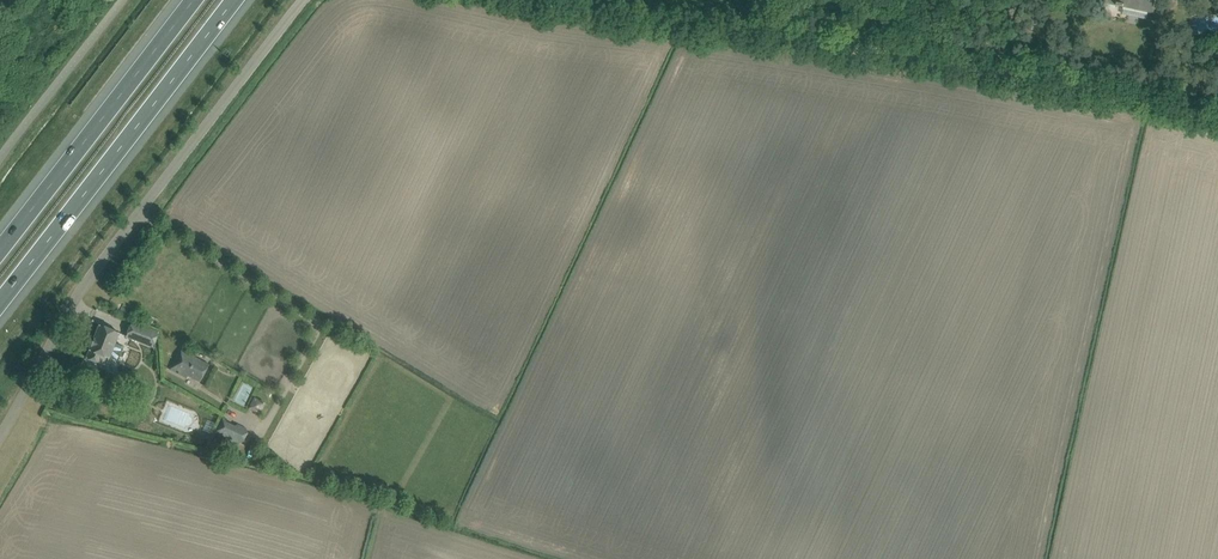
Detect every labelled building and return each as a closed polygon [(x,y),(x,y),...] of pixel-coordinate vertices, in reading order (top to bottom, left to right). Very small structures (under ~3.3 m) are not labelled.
[(1104,2),(1105,2),(1106,1),(1117,3),(1117,5),(1124,6),(1124,4),(1149,10),(1148,12),(1153,13),(1156,0),(1105,0),(1104,2)] [(153,347),(159,333),(132,322),(126,336),(153,347)] [(100,325),(86,358),(106,366),(109,358),(116,361),(117,357),(120,357),(121,353),(119,351),(121,346),(114,344),(119,333),(100,325)] [(209,365),(199,359),(188,354),(189,352),(181,347),(169,369),(178,374),(187,378),(188,376),(200,382),(209,365)] [(215,433),(240,445),(247,428),(222,417),(215,433)]
